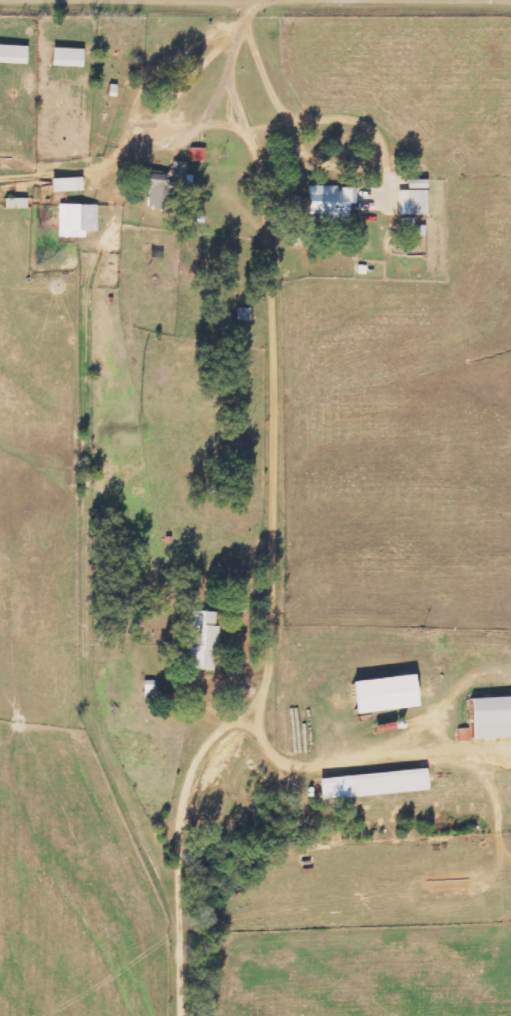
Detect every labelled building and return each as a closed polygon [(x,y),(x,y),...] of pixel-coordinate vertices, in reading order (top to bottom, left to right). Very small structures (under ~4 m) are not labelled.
[(82,49),(51,48),(50,67),(81,68),(82,49)] [(204,162),(205,149),(189,148),(189,161),(204,162)] [(137,192),(168,192),(168,183),(163,183),(163,175),(137,175),(137,192)] [(80,191),(80,178),(49,179),(49,192),(80,191)] [(398,216),(426,215),(425,180),(406,181),(406,191),(397,191),(398,216)] [(347,222),(347,204),(356,204),(356,189),(338,188),(338,187),(307,186),(307,215),(317,215),(317,222),(347,222)] [(26,199),(3,199),(3,209),(26,209),(26,199)] [(59,237),(84,238),(84,232),(97,232),(98,205),(59,205),(59,237)] [(190,670),(216,671),(218,613),(191,612),(190,670)] [(349,682),(351,714),(413,709),(410,677),(349,682)] [(470,740),(510,739),(510,698),(469,699),(470,740)] [(458,730),(458,742),(469,742),(468,729),(458,730)] [(316,778),(318,800),(425,793),(423,771),(316,778)]
